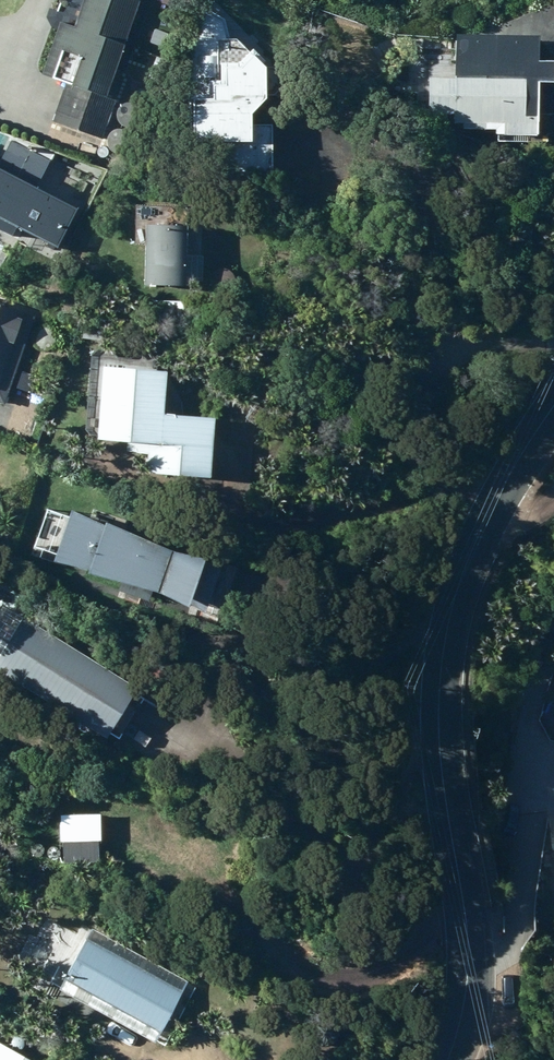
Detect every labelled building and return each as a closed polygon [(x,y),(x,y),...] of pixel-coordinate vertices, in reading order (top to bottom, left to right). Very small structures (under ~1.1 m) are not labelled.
[(138,0),(84,0),(74,27),(61,22),(41,74),(53,78),(63,51),(81,58),(72,85),(67,83),(53,121),(102,139),(117,101),(105,96),(140,1),(138,0)] [(190,56),(188,142),(219,142),(219,177),(271,178),(272,126),(252,125),(252,113),(265,101),(265,68),(238,39),(228,38),(223,17),(205,6),(190,56)] [(457,35),(456,67),(437,66),(437,78),(429,78),(429,114),(458,115),(458,123),(498,124),(498,135),(537,136),(538,82),(553,83),(553,62),(538,61),(539,37),(457,35)] [(76,209),(36,189),(49,161),(6,139),(0,151),(0,232),(12,238),(17,228),(57,248),(76,209)] [(145,285),(187,286),(188,225),(147,224),(145,285)] [(86,245),(80,259),(92,264),(98,250),(86,245)] [(35,316),(0,304),(0,403),(5,404),(35,316)] [(210,479),(216,419),(163,414),(167,372),(103,366),(96,441),(149,445),(147,474),(210,479)] [(21,372),(16,388),(28,392),(34,376),(21,372)] [(60,571),(207,626),(225,579),(78,524),(60,571)] [(92,671),(28,631),(0,677),(0,682),(61,720),(100,744),(131,695),(92,671)] [(10,860),(66,864),(67,845),(11,842),(10,860)] [(155,1043),(188,983),(91,927),(67,971),(74,975),(77,989),(73,997),(155,1043)] [(0,1044),(0,1059),(27,1059),(0,1044)]
